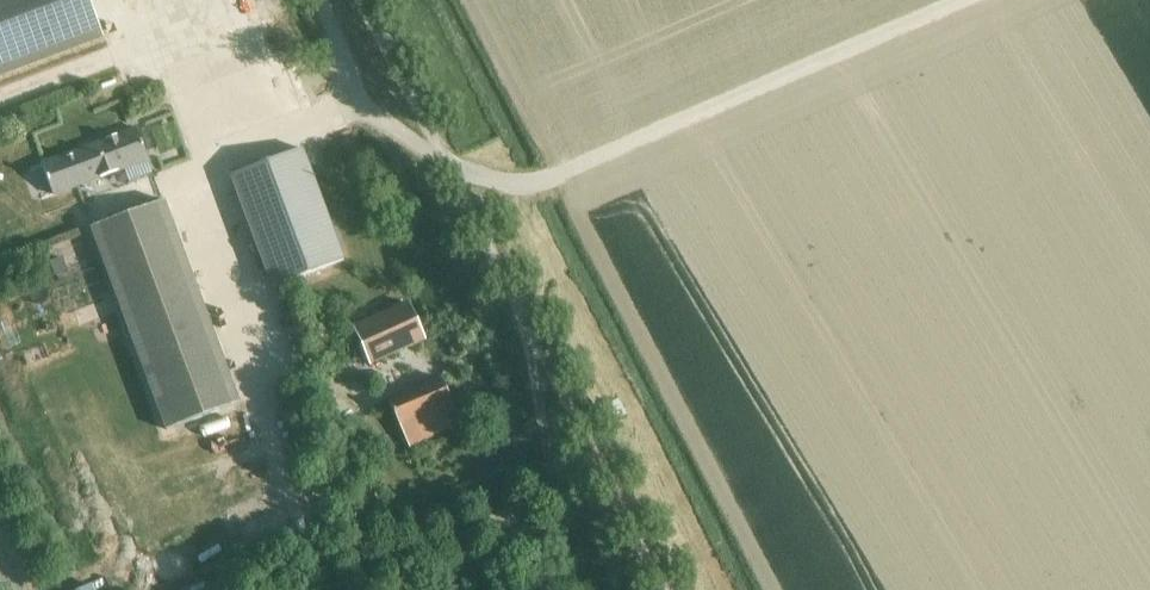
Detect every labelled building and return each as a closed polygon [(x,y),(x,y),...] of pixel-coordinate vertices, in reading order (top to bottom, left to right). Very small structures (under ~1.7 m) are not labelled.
[(102,38),(89,0),(0,0),(0,76),(102,38)] [(259,9),(260,0),(241,0),(240,7),(259,9)] [(134,128),(38,165),(51,197),(146,161),(134,128)] [(272,287),(343,260),(302,149),(230,175),(272,287)] [(162,201),(89,228),(164,431),(237,404),(162,201)] [(407,304),(354,328),(370,363),(423,339),(407,304)] [(326,335),(315,340),(318,348),(330,344),(326,335)] [(439,377),(385,404),(396,425),(397,424),(407,445),(458,419),(448,399),(450,398),(439,377)]
